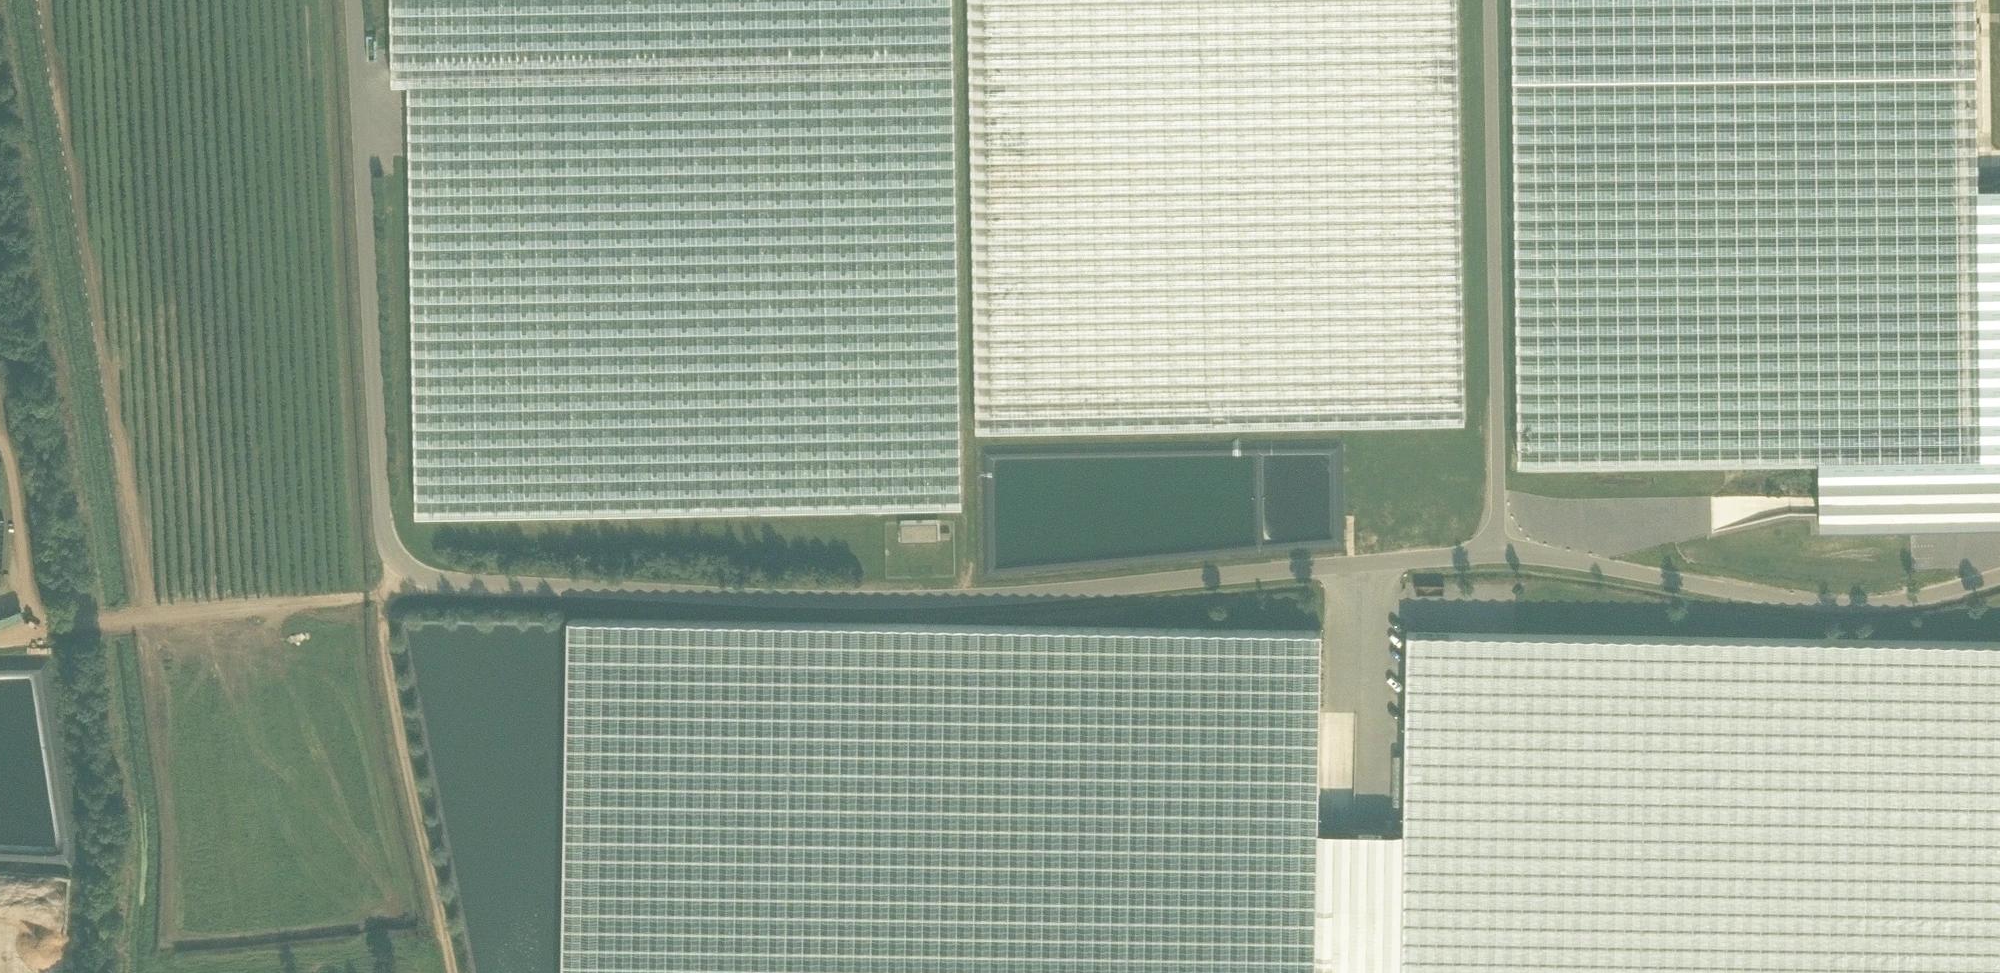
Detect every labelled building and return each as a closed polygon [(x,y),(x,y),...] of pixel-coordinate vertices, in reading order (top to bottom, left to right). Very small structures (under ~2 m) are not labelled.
[(393,82),(409,82),(417,514),(962,504),(953,0),(392,0),(393,82)] [(977,430),(1464,421),(1457,0),(969,0),(977,430)] [(1978,186),(1975,0),(1513,0),(1519,463),(1819,455),(1820,526),(1911,525),(1999,523),(1999,185),(1978,186)] [(938,520),(902,521),(902,538),(938,538),(938,520)] [(568,619),(563,972),(1999,972),(1999,641),(1407,632),(1404,829),(1319,828),(1322,630),(568,618),(568,619)]
